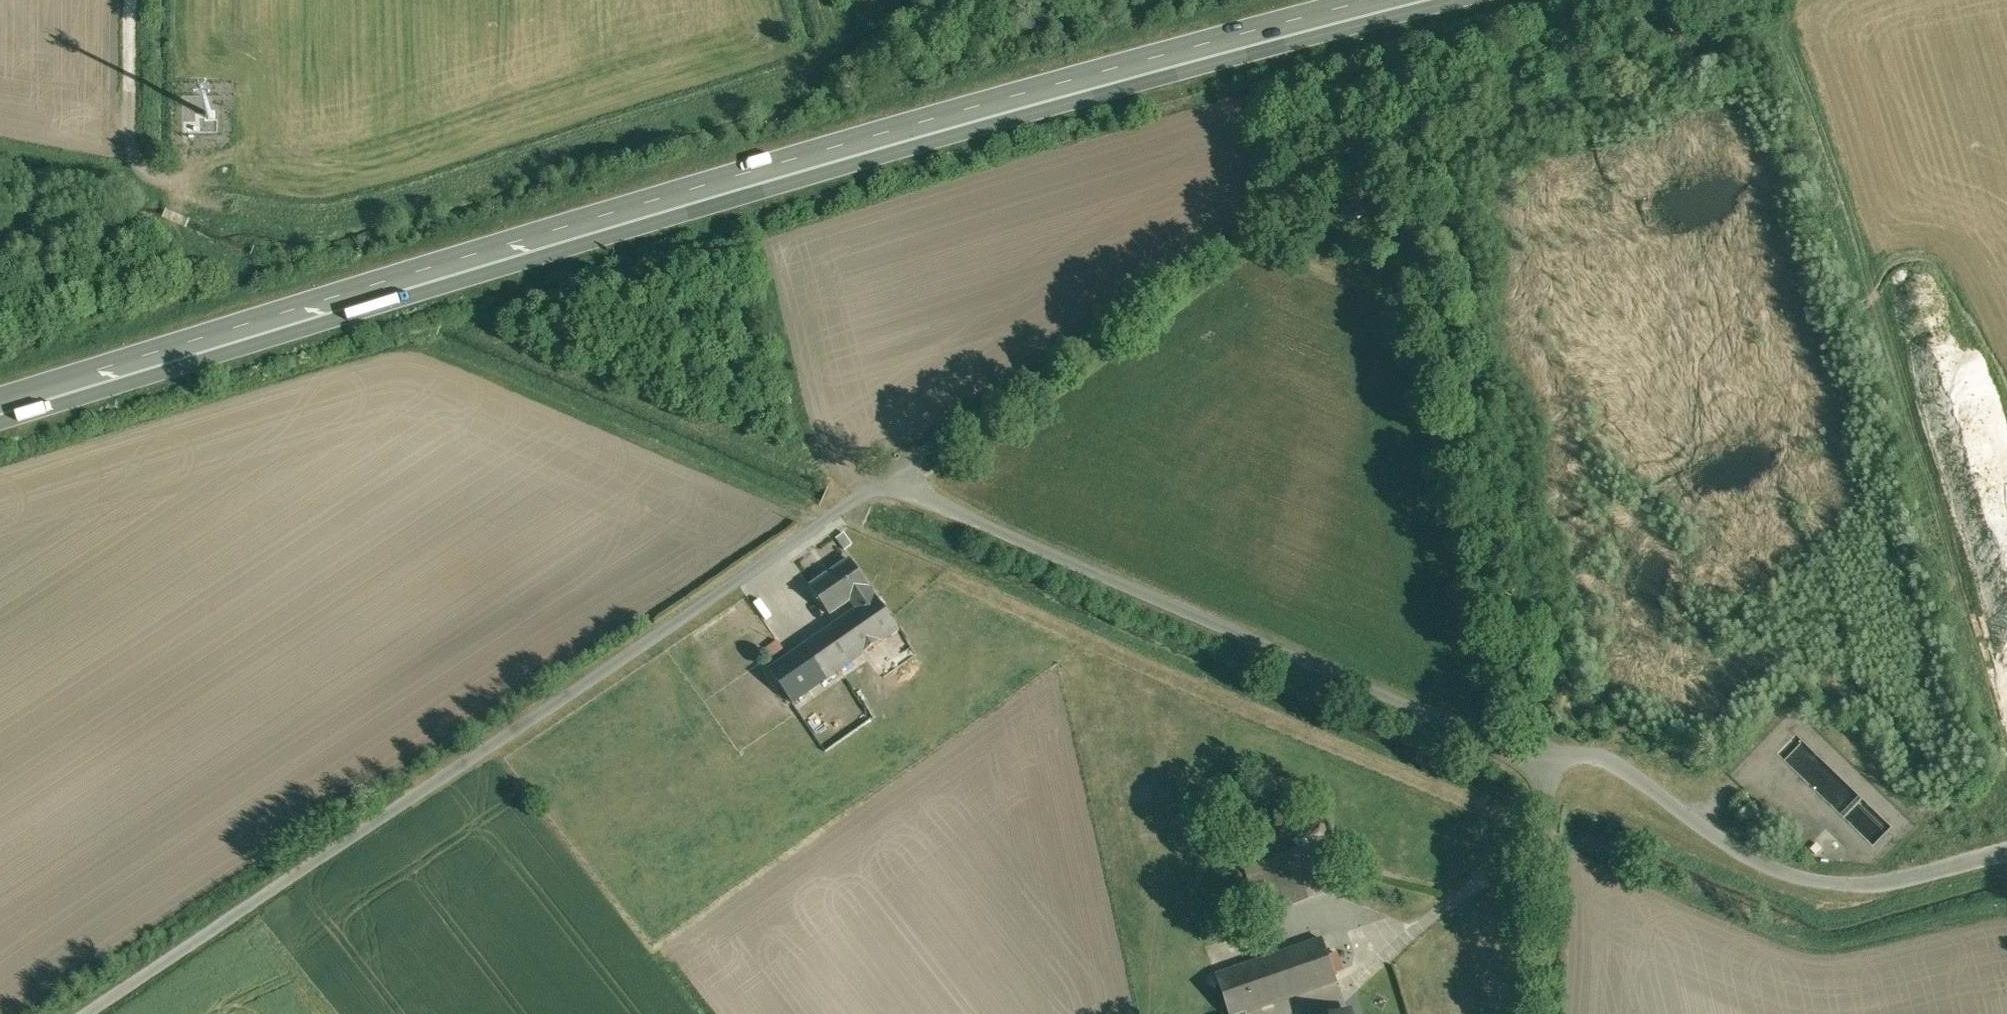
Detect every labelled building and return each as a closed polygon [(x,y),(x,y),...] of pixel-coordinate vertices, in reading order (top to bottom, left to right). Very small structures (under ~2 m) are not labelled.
[(875,596),(850,559),(810,587),(829,614),(849,600),(856,609),(875,596)] [(856,609),(769,669),(792,702),(898,628),(875,596),(856,609)] [(1272,878),(1254,884),(1264,914),(1282,908),(1272,878)] [(1216,976),(1229,1013),(1240,1013),(1244,1013),(1337,981),(1323,939),(1216,976)]
